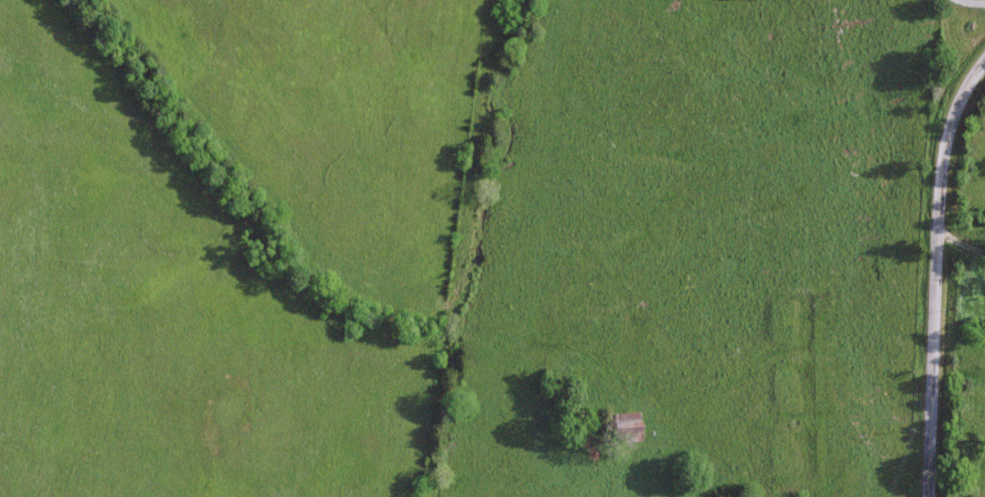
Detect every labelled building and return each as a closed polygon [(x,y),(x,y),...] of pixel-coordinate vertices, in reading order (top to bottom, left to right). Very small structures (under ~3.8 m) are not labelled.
[(613,430),(639,430),(639,418),(613,418),(613,430)]
